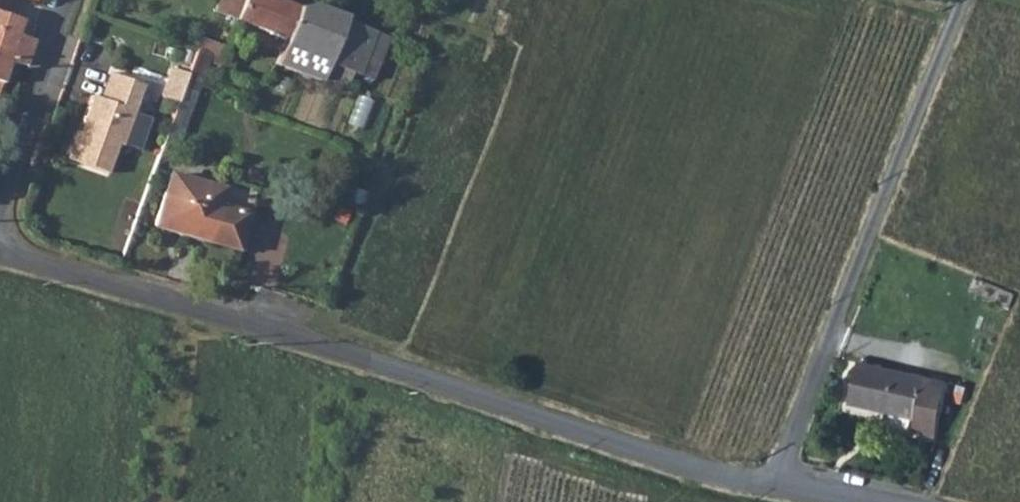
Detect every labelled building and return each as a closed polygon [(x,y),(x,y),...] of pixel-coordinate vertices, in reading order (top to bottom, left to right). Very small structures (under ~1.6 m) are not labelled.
[(234,20),(240,0),(219,0),(215,13),(234,20)] [(288,66),(312,1),(297,5),(281,0),(240,0),(234,20),(284,38),(275,62),(288,66)] [(358,66),(365,47),(374,23),(342,12),(312,1),(288,66),(320,77),(323,70),(346,78),(351,63),(358,66)] [(6,57),(23,63),(31,38),(13,32),(18,17),(1,12),(0,11),(0,75),(6,57)] [(374,23),(365,47),(373,49),(382,26),(374,23)] [(380,51),(388,28),(382,26),(373,49),(380,51)] [(179,86),(193,92),(208,53),(193,49),(186,68),(184,72),(179,86)] [(186,68),(172,62),(170,67),(184,72),(186,68)] [(179,86),(184,72),(170,67),(161,90),(176,95),(179,86)] [(94,95),(87,92),(73,129),(69,128),(60,156),(100,172),(111,143),(115,144),(138,82),(103,69),(94,95)] [(174,142),(193,92),(179,86),(176,95),(160,137),(174,142)] [(120,143),(134,149),(147,120),(133,114),(120,143)] [(254,187),(221,176),(217,186),(167,170),(151,220),(172,226),(173,222),(202,231),(201,235),(235,246),(246,212),(254,187)] [(948,381),(858,361),(849,400),(915,414),(911,432),(936,438),(948,381)]
